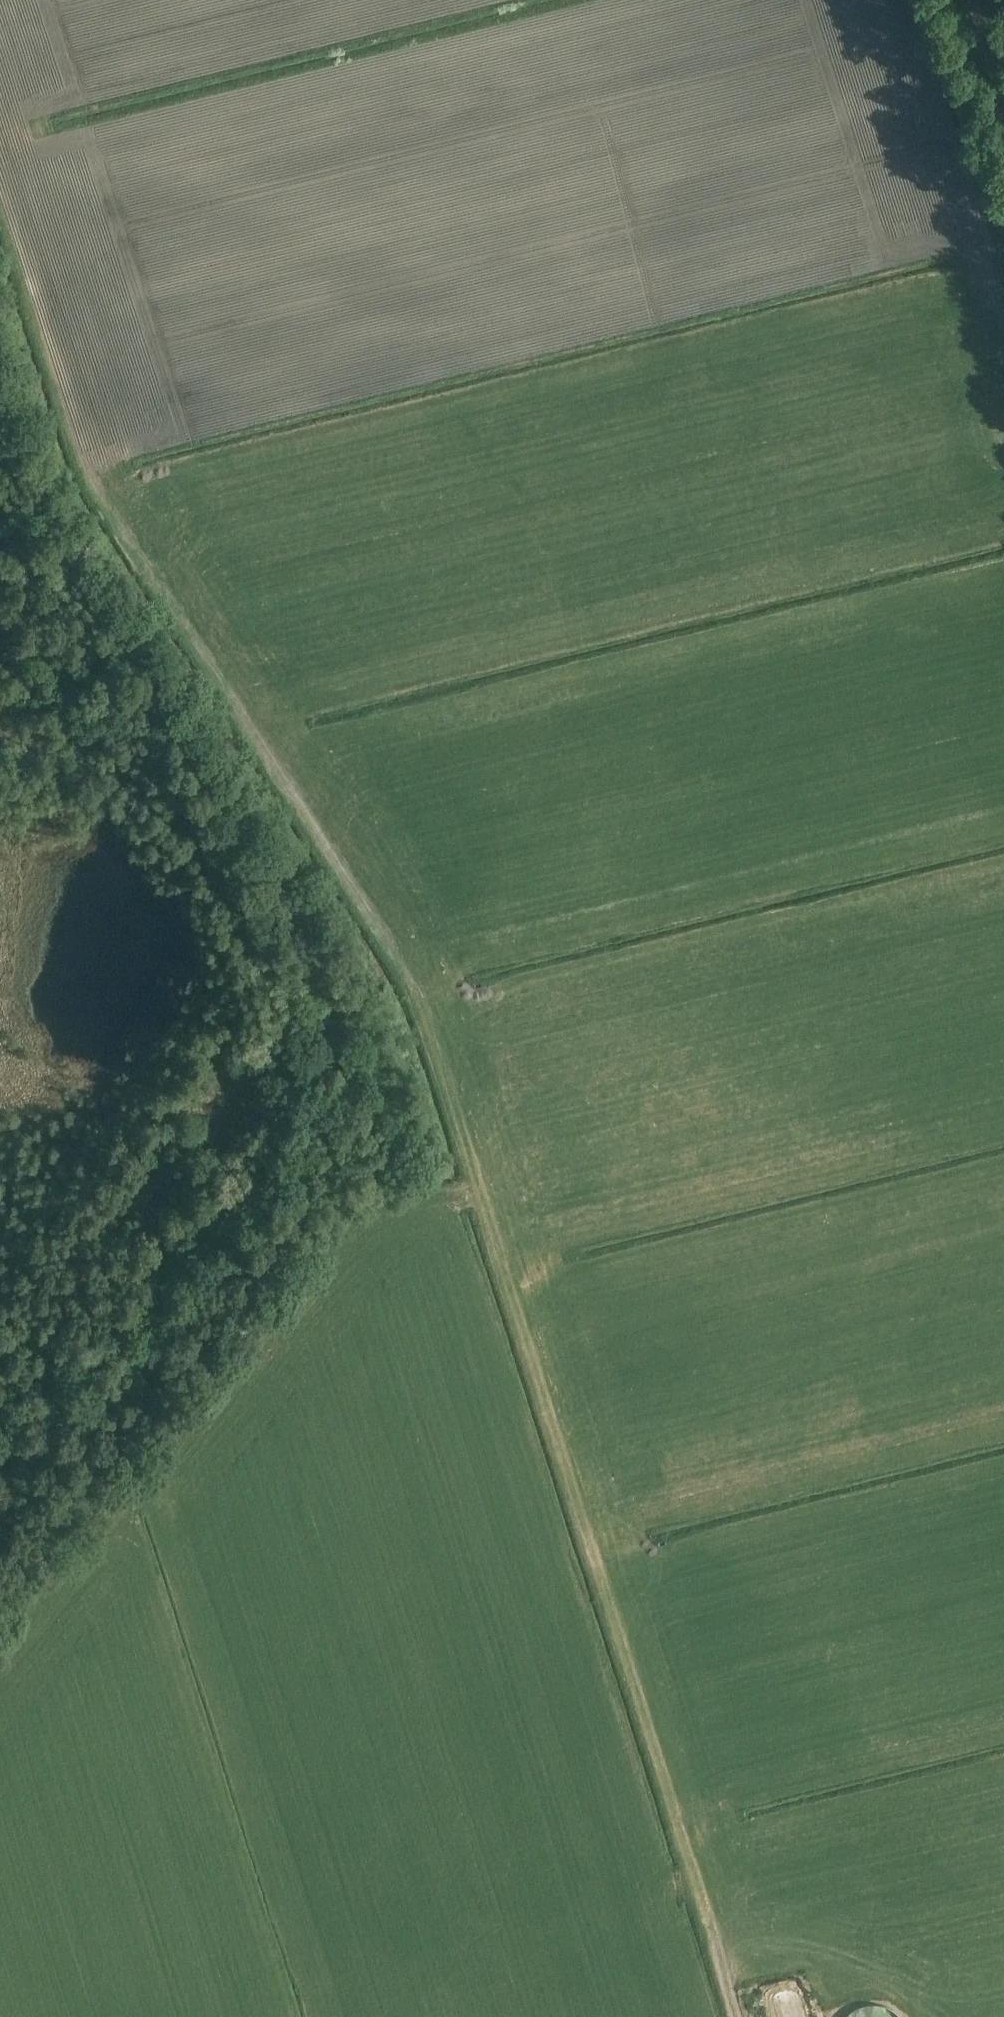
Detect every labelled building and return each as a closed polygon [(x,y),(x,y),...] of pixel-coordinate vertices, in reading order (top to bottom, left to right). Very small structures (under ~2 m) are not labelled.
[(792,2001),(784,1980),(763,1988),(771,2009),(792,2001)] [(899,2015),(897,2013),(895,2011),(893,2010),(890,2008),(888,2007),(885,2006),(882,2005),(879,2004),(876,2004),(874,2004),(871,2004),(868,2004),(865,2005),(862,2006),(859,2007),(857,2008),(854,2010),(852,2011),(850,2013),(848,2015),(847,2016),(900,2016),(899,2015)]
